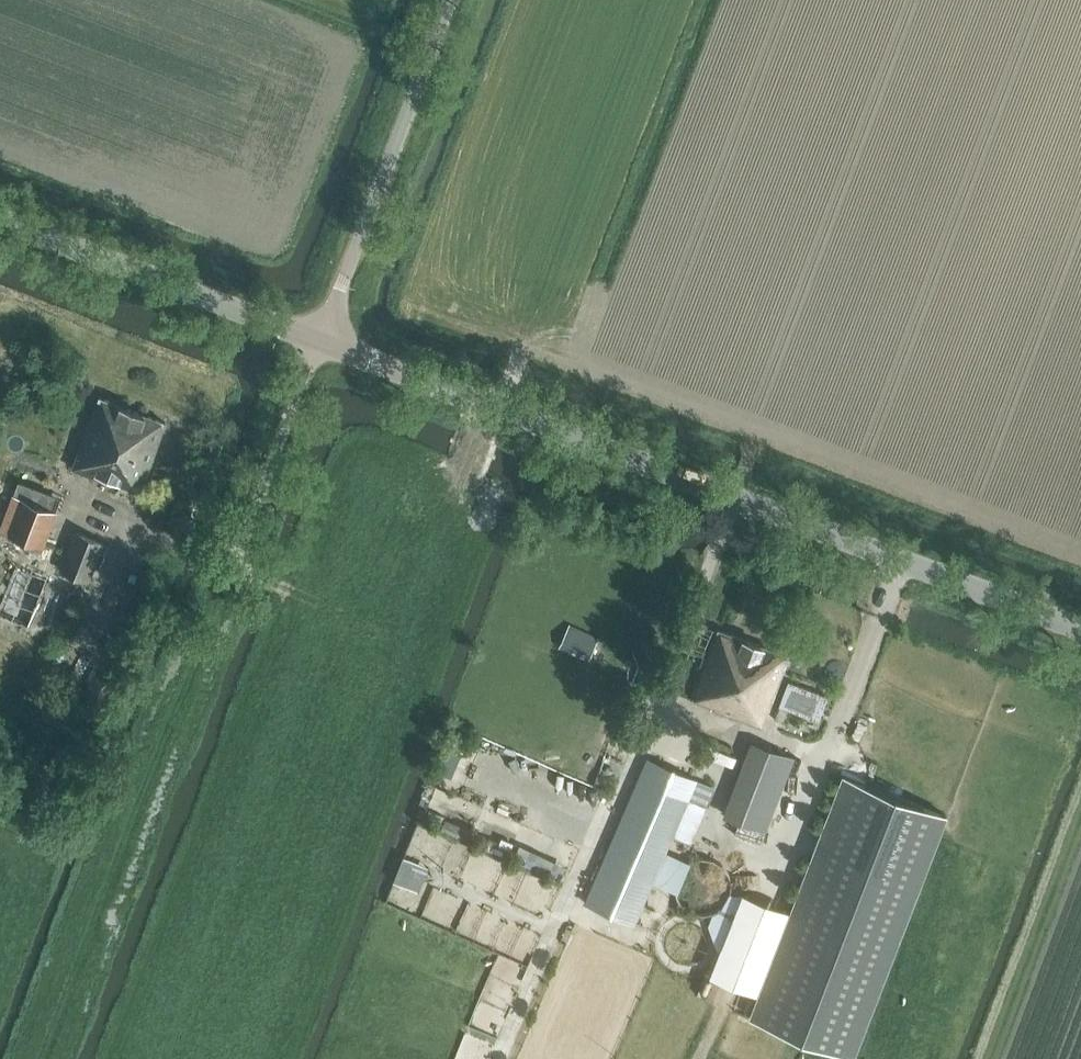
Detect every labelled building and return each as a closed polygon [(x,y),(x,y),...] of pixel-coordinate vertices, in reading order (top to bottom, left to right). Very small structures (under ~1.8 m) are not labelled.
[(164,422),(98,397),(72,468),(137,493),(164,422)] [(57,510),(13,494),(0,529),(0,531),(45,547),(57,510)] [(176,507),(172,517),(185,521),(188,512),(176,507)] [(103,542),(76,531),(61,569),(88,580),(103,542)] [(588,661),(598,637),(569,624),(558,647),(588,661)] [(789,657),(720,630),(694,697),(713,704),(712,707),(751,722),(747,732),(759,737),(789,657)] [(117,682),(95,674),(87,696),(108,703),(117,682)] [(828,696),(789,680),(779,705),(819,720),(828,696)] [(788,713),(777,708),(772,720),(783,725),(788,713)] [(758,743),(729,817),(766,831),(794,755),(758,743)] [(451,774),(463,752),(453,746),(441,768),(451,774)] [(689,800),(697,780),(649,759),(587,902),(636,923),(689,800)] [(947,812),(843,773),(754,1015),(858,1053),(947,812)] [(698,779),(697,780),(689,800),(706,808),(714,786),(698,779)] [(533,846),(525,862),(558,878),(566,863),(533,846)] [(419,880),(423,861),(407,857),(403,877),(419,880)] [(732,892),(732,891),(732,887),(730,881),(728,877),(725,873),(717,867),(708,865),(704,865),(696,867),(689,871),(685,875),(682,880),(680,887),(679,891),(680,896),(681,901),(684,906),(687,909),(691,913),(696,916),(705,918),(710,918),(716,916),(723,911),(728,906),(730,903),(732,898),(732,892)]
